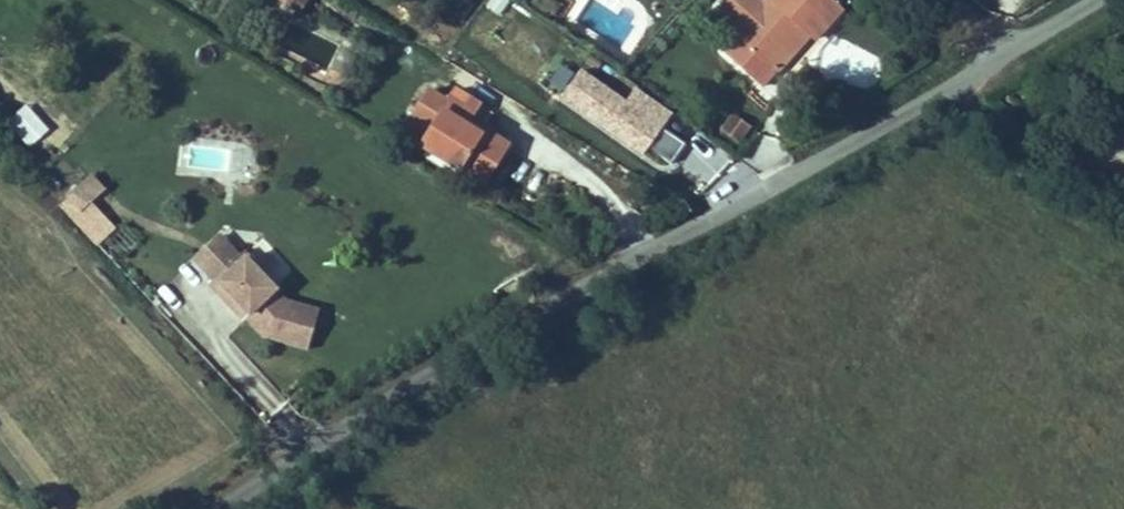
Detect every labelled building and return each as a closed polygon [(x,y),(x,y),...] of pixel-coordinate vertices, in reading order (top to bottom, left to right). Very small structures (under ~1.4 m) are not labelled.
[(498,14),(506,0),(487,0),(483,7),(498,14)] [(565,11),(573,0),(551,0),(565,11)] [(749,8),(784,44),(821,9),(826,14),(829,18),(848,0),(757,0),(749,8)] [(826,14),(821,9),(784,44),(790,50),(826,14)] [(436,127),(499,163),(520,122),(495,108),(506,87),(468,65),(460,79),(439,67),(420,102),(443,115),(436,127)] [(626,100),(582,69),(559,101),(642,159),(674,114),(635,87),(626,100)] [(25,104),(5,123),(29,148),(49,129),(25,104)] [(731,112),(717,135),(740,148),(754,125),(731,112)] [(90,202),(106,188),(92,173),(76,187),(90,202)] [(257,334),(308,346),(319,306),(282,294),(222,226),(189,258),(257,334)]
